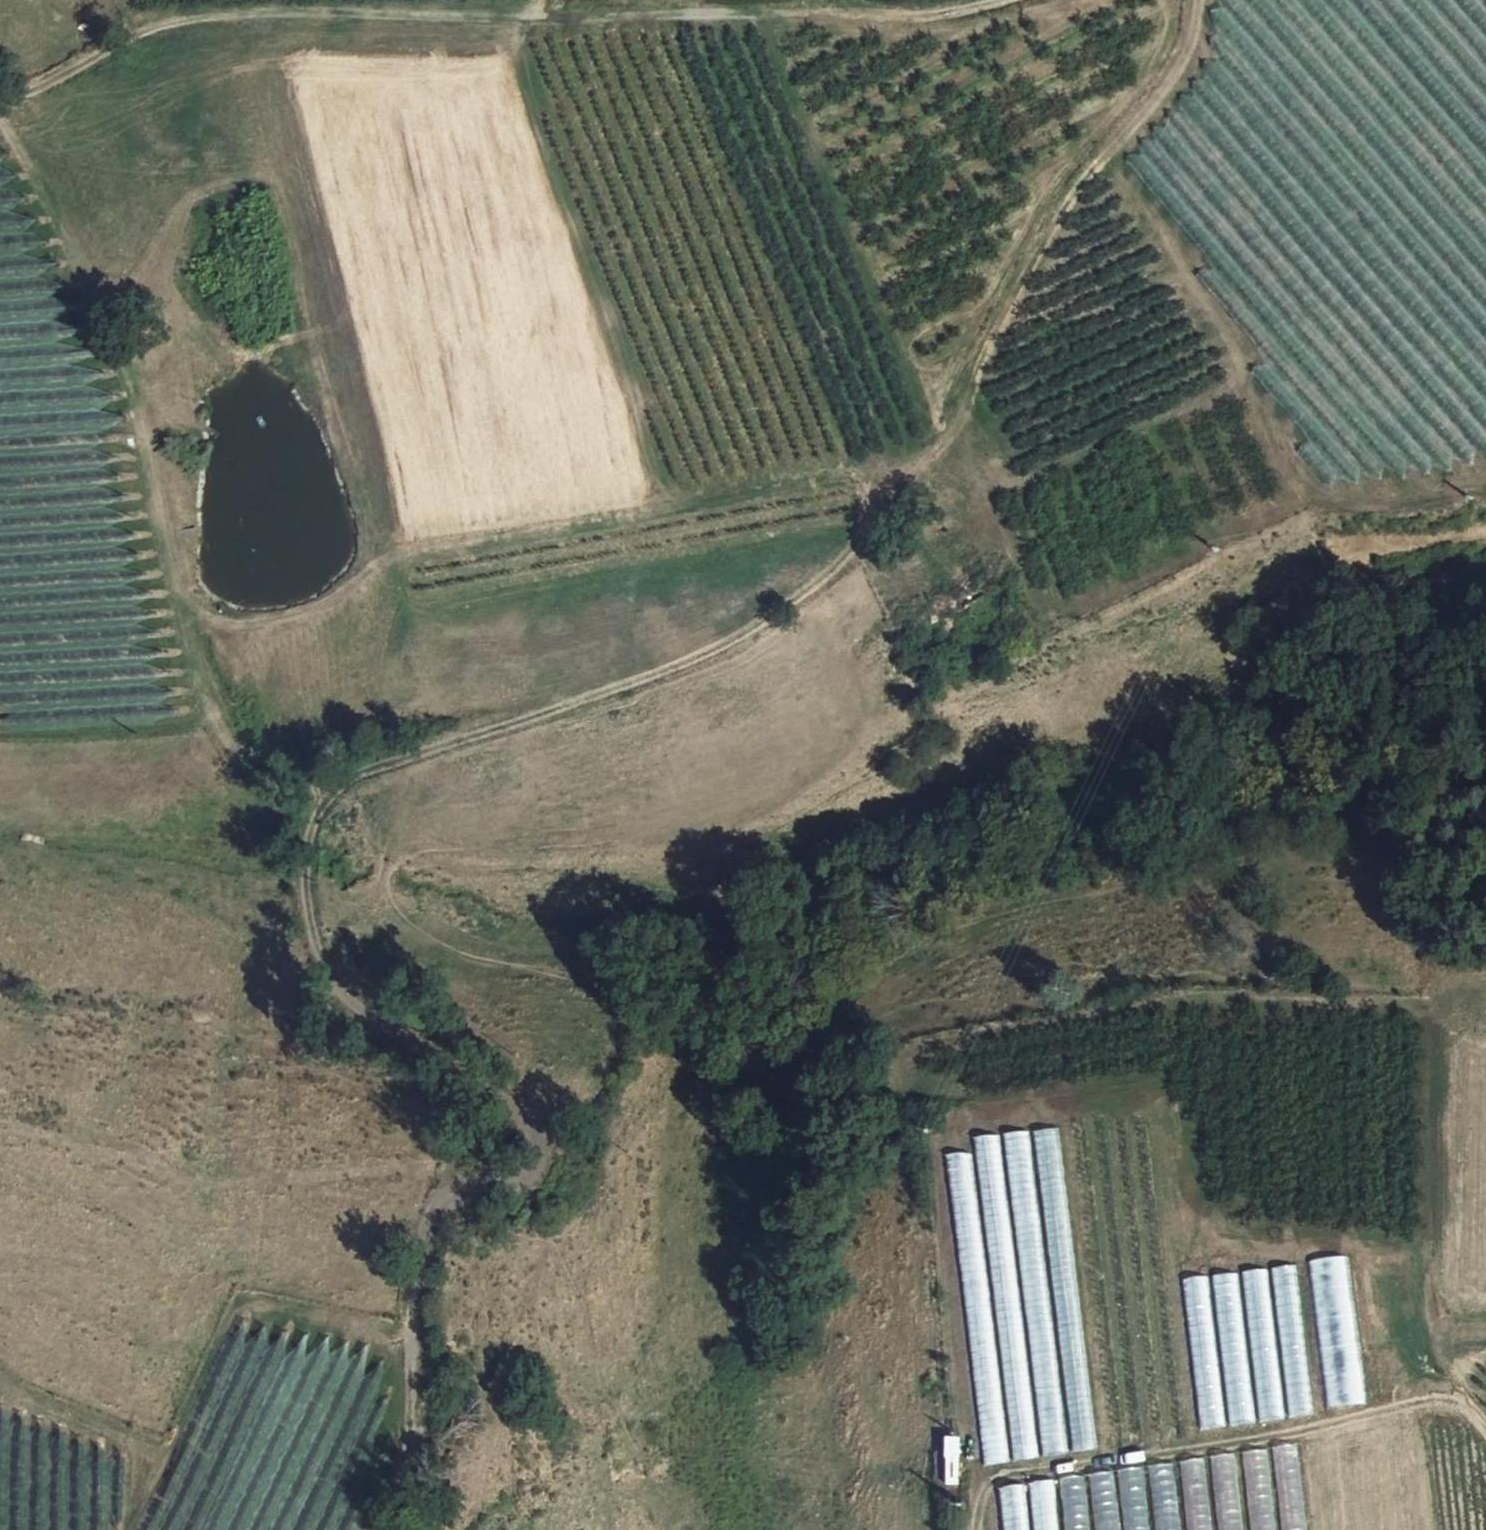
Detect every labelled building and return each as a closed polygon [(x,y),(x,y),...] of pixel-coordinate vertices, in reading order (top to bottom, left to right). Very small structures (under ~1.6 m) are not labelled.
[(344,31),(358,31),(358,19),(344,20),(344,31)] [(1092,1448),(1062,1126),(1039,1129),(1069,1450),(1092,1448)] [(1010,1131),(1040,1456),(1064,1454),(1049,1299),(1043,1300),(1041,1279),(1029,1280),(1026,1246),(1039,1244),(1028,1129),(1010,1131)] [(1015,1459),(1035,1457),(1024,1356),(1004,1358),(1015,1459)] [(977,1373),(984,1464),(1005,1462),(999,1372),(977,1373)] [(1006,1529),(1060,1529),(1054,1480),(1001,1486),(1006,1529)]
